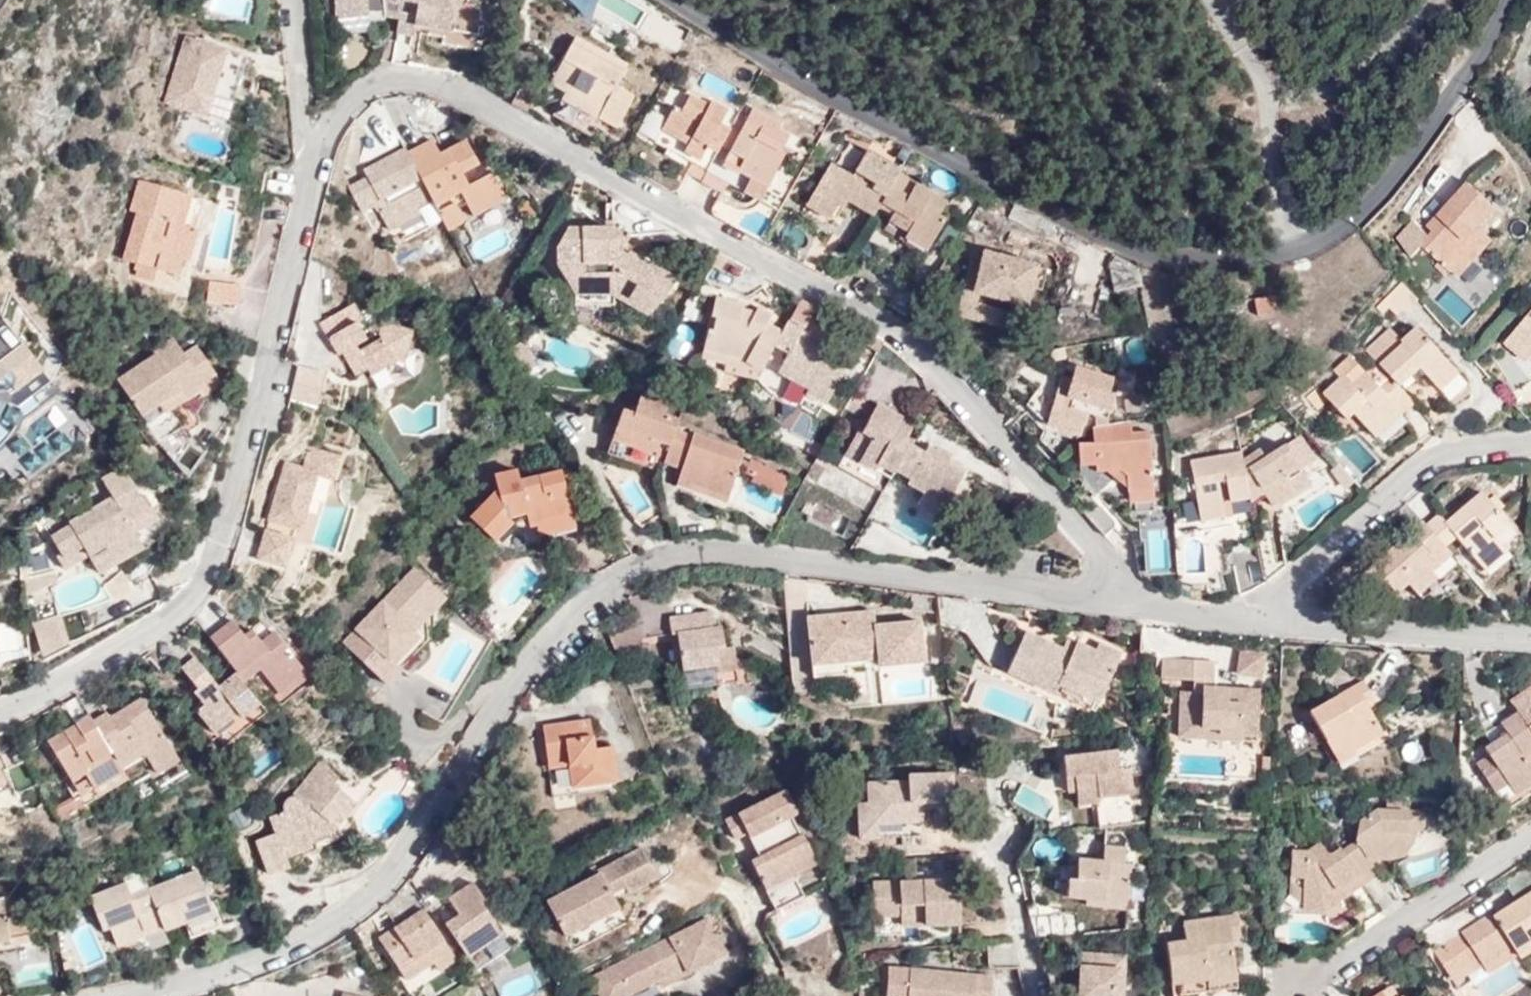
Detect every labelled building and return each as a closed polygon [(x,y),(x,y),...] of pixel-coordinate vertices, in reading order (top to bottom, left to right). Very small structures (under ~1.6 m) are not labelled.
[(340,15),(372,12),(371,0),(338,0),(340,15)] [(389,16),(402,18),(401,33),(417,36),(419,24),(482,35),(485,13),(461,8),(463,0),(387,0),(389,16)] [(554,83),(569,91),(606,110),(602,117),(622,128),(639,95),(621,85),(632,63),(579,36),(554,83)] [(246,56),(208,44),(206,49),(200,47),(201,42),(185,37),(165,103),(227,121),(246,56)] [(606,110),(569,91),(566,98),(602,117),(606,110)] [(700,163),(707,148),(712,139),(721,145),(729,130),(720,125),(727,110),(710,101),(708,106),(690,96),(682,112),(672,107),(660,132),(687,146),(683,154),(700,163)] [(731,126),(729,130),(721,145),(720,147),(730,152),(722,167),(712,162),(707,171),(691,164),(686,174),(701,182),(700,184),(721,195),(733,173),(737,176),(740,172),(750,178),(767,187),(785,153),(780,152),(789,137),(777,130),(780,124),(752,109),(740,130),(731,126)] [(712,139),(707,148),(717,153),(720,147),(721,145),(712,139)] [(431,141),(407,154),(432,199),(449,230),(464,221),(458,210),(467,205),(472,215),(505,198),(492,173),(468,186),(462,174),(479,165),(465,140),(440,154),(431,141)] [(843,144),(835,160),(849,167),(857,151),(843,144)] [(432,199),(407,154),(404,150),(364,172),(368,179),(370,184),(362,188),(360,183),(348,189),(362,215),(374,208),(376,213),(378,212),(389,231),(405,222),(402,215),(416,208),(432,199)] [(833,219),(841,205),(845,198),(851,202),(855,194),(881,209),(885,203),(917,221),(905,241),(929,254),(948,219),(942,215),(950,202),(903,174),(904,170),(870,150),(855,175),(835,163),(810,206),(833,219)] [(759,202),(767,187),(750,178),(742,193),(759,202)] [(370,184),(368,179),(360,183),(362,188),(370,184)] [(1440,217),(1429,229),(1417,242),(1457,277),(1491,239),(1477,226),(1495,207),(1465,179),(1436,213),(1440,217)] [(138,263),(137,267),(158,274),(160,270),(178,275),(182,260),(188,244),(180,241),(184,226),(194,196),(143,180),(134,212),(140,215),(126,259),(138,263)] [(876,216),(881,209),(855,194),(851,202),(876,216)] [(510,206),(505,198),(472,215),(477,224),(510,206)] [(845,198),(841,205),(846,208),(851,202),(845,198)] [(419,215),(416,208),(402,215),(405,222),(419,215)] [(1423,223),(1429,229),(1440,217),(1436,213),(1434,211),(1423,223)] [(994,228),(977,216),(971,226),(988,236),(994,228)] [(199,231),(184,226),(180,241),(188,244),(182,260),(189,262),(199,231)] [(614,305),(614,295),(614,285),(650,306),(660,289),(668,294),(676,279),(631,253),(628,256),(622,251),(625,245),(629,238),(613,228),(570,228),(557,250),(557,264),(559,264),(569,264),(578,280),(569,284),(576,297),(576,306),(614,305)] [(405,248),(412,264),(447,249),(439,233),(405,248)] [(628,256),(631,253),(633,250),(625,245),(622,251),(628,256)] [(975,258),(965,297),(976,301),(974,310),(1014,321),(1020,302),(1030,305),(1035,287),(1040,266),(989,252),(986,261),(975,258)] [(559,264),(569,284),(578,280),(569,264),(559,264)] [(1051,269),(1040,266),(1035,287),(1046,290),(1051,269)] [(158,274),(137,267),(135,275),(155,282),(158,274)] [(210,302),(240,306),(243,287),(212,282),(210,302)] [(1403,282),(1377,307),(1383,313),(1389,308),(1396,315),(1403,308),(1407,312),(1418,301),(1403,282)] [(614,285),(614,295),(648,315),(668,294),(660,289),(650,306),(614,285)] [(1276,308),(1272,293),(1256,296),(1260,311),(1276,308)] [(765,304),(762,309),(759,315),(748,313),(749,305),(750,301),(721,294),(708,353),(732,360),(735,360),(737,353),(755,358),(767,366),(781,341),(795,350),(784,368),(813,385),(811,390),(830,401),(856,356),(808,327),(810,324),(796,316),(788,329),(773,321),(778,312),(765,304)] [(976,301),(965,297),(960,314),(1012,328),(1014,321),(974,310),(976,301)] [(395,362),(404,363),(414,331),(383,322),(381,328),(371,326),(372,319),(367,317),(373,299),(355,303),(321,323),(339,355),(343,353),(357,376),(369,369),(372,375),(395,362)] [(759,315),(762,309),(749,305),(748,313),(759,315)] [(1504,345),(1521,359),(1530,353),(1530,314),(1504,345)] [(1391,379),(1398,386),(1418,368),(1439,390),(1457,373),(1415,327),(1400,341),(1389,328),(1365,350),(1391,379)] [(120,381),(143,415),(160,404),(166,414),(178,407),(201,392),(205,397),(222,384),(198,347),(186,355),(175,339),(156,351),(159,356),(120,381)] [(21,442),(10,412),(50,398),(31,344),(0,355),(0,449),(21,442)] [(762,375),(767,366),(755,358),(737,353),(735,360),(732,360),(730,366),(762,375)] [(1530,359),(1530,353),(1521,359),(1525,363),(1530,359)] [(1413,403),(1398,386),(1391,379),(1378,390),(1349,357),(1333,371),(1339,378),(1322,394),(1345,420),(1352,413),(1356,409),(1362,416),(1358,419),(1374,438),(1413,403)] [(1129,473),(1130,487),(1155,485),(1151,429),(1132,430),(1131,418),(1108,423),(1106,419),(1115,396),(1109,393),(1115,379),(1077,366),(1072,381),(1062,378),(1050,413),(1084,426),(1088,414),(1091,414),(1096,416),(1096,425),(1092,426),(1093,441),(1078,442),(1080,465),(1097,464),(1097,469),(1111,468),(1121,468),(1127,470),(1128,473),(1129,473)] [(182,412),(205,397),(201,392),(178,407),(182,412)] [(655,441),(670,446),(676,429),(678,422),(663,417),(668,405),(640,395),(634,414),(622,410),(611,441),(651,455),(655,441)] [(792,424),(798,409),(771,399),(765,414),(792,424)] [(928,492),(949,505),(968,471),(953,462),(956,455),(942,447),(940,451),(933,446),(929,451),(915,443),(916,440),(912,437),(919,425),(883,403),(867,429),(865,429),(851,451),(878,468),(882,461),(898,471),(900,469),(915,478),(912,483),(928,492)] [(160,404),(143,415),(150,425),(166,414),(160,404)] [(27,478),(81,434),(58,405),(3,449),(27,478)] [(1352,413),(1358,419),(1362,416),(1356,409),(1352,413)] [(1084,426),(1050,413),(1047,424),(1081,435),(1084,426)] [(676,429),(670,446),(665,460),(664,464),(681,469),(676,486),(690,491),(692,484),(728,497),(743,452),(676,429)] [(665,460),(670,446),(655,441),(651,455),(665,460)] [(1294,488),(1310,479),(1287,442),(1267,454),(1261,446),(1244,457),(1243,450),(1193,458),(1202,518),(1225,514),(1224,499),(1250,495),(1249,491),(1264,484),(1266,490),(1273,502),(1294,488)] [(270,519),(298,527),(301,528),(319,474),(333,478),(340,457),(311,448),(304,468),(288,463),(270,519)] [(878,468),(851,451),(844,464),(886,490),(898,471),(882,461),(878,468)] [(756,477),(762,463),(752,458),(746,472),(754,476),(756,477)] [(790,477),(762,463),(756,477),(754,476),(752,481),(782,495),(790,477)] [(539,519),(574,510),(565,469),(524,479),(522,468),(499,473),(503,488),(475,514),(496,537),(511,516),(511,510),(529,505),(531,516),(532,520),(539,519)] [(1111,468),(1130,487),(1129,473),(1128,473),(1127,470),(1121,468),(1111,468)] [(1314,486),(1310,479),(1294,488),(1299,496),(1314,486)] [(100,564),(145,538),(142,534),(168,519),(156,500),(151,503),(139,484),(117,497),(120,502),(79,525),(80,527),(59,541),(66,554),(61,557),(72,575),(97,559),(100,564)] [(692,484),(690,491),(726,503),(728,497),(692,484)] [(1249,491),(1250,495),(1250,498),(1266,490),(1264,484),(1249,491)] [(1155,485),(1130,487),(1131,497),(1156,495),(1155,485)] [(1414,533),(1407,538),(1401,544),(1396,539),(1358,571),(1372,587),(1383,578),(1393,588),(1405,578),(1415,590),(1434,573),(1429,567),(1450,550),(1443,542),(1454,533),(1477,559),(1499,540),(1494,533),(1507,522),(1495,507),(1486,497),(1479,488),(1443,519),(1436,511),(1425,520),(1421,517),(1409,528),(1414,533)] [(1494,491),(1486,497),(1495,507),(1502,501),(1494,491)] [(960,512),(949,505),(928,492),(921,503),(954,522),(960,512)] [(511,516),(496,537),(516,519),(531,516),(529,505),(511,510),(511,516)] [(577,525),(574,510),(539,519),(542,534),(577,525)] [(294,538),(298,527),(270,519),(267,530),(294,538)] [(286,566),(294,538),(267,530),(258,558),(286,566)] [(1256,533),(1258,550),(1261,570),(1280,568),(1274,531),(1256,533)] [(1401,544),(1407,538),(1402,533),(1396,539),(1401,544)] [(152,550),(145,538),(100,564),(107,575),(152,550)] [(1499,540),(1477,559),(1484,567),(1506,548),(1499,540)] [(1285,564),(1303,548),(1283,551),(1285,564)] [(1232,554),(1238,595),(1263,581),(1261,570),(1258,550),(1232,554)] [(996,570),(998,559),(979,556),(978,566),(996,570)] [(345,641),(380,677),(395,663),(389,657),(414,632),(406,623),(438,589),(416,567),(345,641)] [(1261,570),(1263,581),(1280,568),(1261,570)] [(447,598),(438,589),(406,623),(414,632),(447,598)] [(978,603),(945,598),(941,625),(975,629),(978,603)] [(856,615),(877,613),(876,606),(855,607),(856,615)] [(921,610),(877,613),(856,615),(855,607),(812,610),(814,641),(824,640),(827,668),(816,668),(817,678),(850,676),(849,663),(880,661),(881,666),(926,663),(921,610)] [(681,670),(716,665),(717,665),(716,650),(724,650),(724,649),(721,626),(713,628),(711,612),(669,618),(671,636),(677,636),(681,670)] [(63,620),(33,629),(42,657),(70,649),(63,620)] [(609,630),(620,662),(639,654),(627,623),(609,630)] [(286,697),(313,677),(285,637),(271,647),(262,634),(253,640),(240,625),(219,640),(243,676),(249,684),(268,672),(286,697)] [(618,662),(620,662),(609,630),(607,631),(618,662)] [(1058,682),(1097,701),(1120,653),(1099,643),(1094,650),(1076,642),(1074,645),(1070,652),(1062,648),(1024,631),(1005,670),(1053,693),(1054,691),(1058,682)] [(389,657),(395,663),(420,637),(414,632),(389,657)] [(814,641),(816,668),(827,668),(824,640),(814,641)] [(1070,652),(1074,645),(1065,640),(1062,648),(1070,652)] [(717,665),(716,665),(716,673),(736,670),(733,647),(724,649),(724,650),(716,650),(717,665)] [(1235,674),(1263,675),(1264,650),(1237,649),(1235,674)] [(1162,675),(1193,677),(1211,678),(1212,658),(1163,655),(1162,675)] [(189,670),(203,693),(216,682),(202,660),(189,670)] [(395,663),(380,677),(386,683),(401,668),(395,663)] [(320,672),(313,677),(286,697),(282,700),(289,709),(327,681),(320,672)] [(249,684),(243,676),(237,681),(240,687),(226,697),(222,691),(216,682),(203,693),(200,695),(210,710),(203,715),(220,737),(244,721),(247,723),(267,709),(249,684)] [(1193,677),(1192,690),(1202,690),(1202,685),(1211,685),(1211,678),(1193,677)] [(1380,732),(1368,709),(1359,715),(1352,704),(1362,699),(1368,694),(1360,679),(1306,709),(1331,753),(1347,744),(1350,749),(1380,732)] [(240,687),(237,681),(222,691),(226,697),(240,687)] [(1092,710),(1097,701),(1058,682),(1054,691),(1092,710)] [(1508,699),(1514,710),(1499,721),(1505,731),(1482,746),(1488,755),(1476,763),(1494,790),(1506,782),(1513,793),(1530,782),(1530,768),(1529,766),(1530,765),(1530,684),(1508,699)] [(1180,689),(1178,718),(1200,719),(1200,723),(1218,724),(1218,730),(1240,732),(1241,721),(1257,722),(1259,687),(1211,685),(1202,685),(1202,690),(1192,690),(1180,689)] [(74,717),(86,709),(76,693),(63,701),(74,717)] [(1359,715),(1368,709),(1362,699),(1352,704),(1359,715)] [(108,713),(93,721),(116,765),(131,757),(136,766),(145,760),(155,778),(177,767),(143,703),(111,720),(108,713)] [(91,717),(77,725),(82,733),(71,739),(65,731),(48,739),(74,791),(80,798),(122,776),(121,774),(116,765),(93,721),(91,717)] [(1200,719),(1178,718),(1178,735),(1240,738),(1240,732),(1218,730),(1218,724),(1200,723),(1200,719)] [(1241,721),(1240,732),(1257,733),(1257,722),(1241,721)] [(545,726),(549,758),(571,757),(571,766),(573,787),(616,782),(612,748),(595,750),(591,722),(545,726)] [(82,733),(77,725),(65,731),(71,739),(82,733)] [(1353,752),(1350,749),(1347,744),(1331,753),(1336,762),(1353,752)] [(1116,749),(1063,754),(1065,774),(1074,774),(1077,802),(1098,800),(1098,796),(1132,793),(1130,768),(1117,768),(1116,749)] [(131,757),(116,765),(121,774),(136,766),(131,757)] [(571,757),(549,758),(550,768),(571,766),(571,757)] [(333,830),(335,828),(329,823),(342,808),(349,814),(361,801),(340,782),(344,776),(328,761),(301,791),(290,796),(289,805),(273,810),(279,828),(260,835),(271,867),(291,860),(288,851),(284,839),(310,832),(312,836),(333,830)] [(932,797),(931,803),(952,803),(951,770),(908,770),(909,777),(867,777),(868,797),(858,798),(858,833),(877,833),(877,819),(877,810),(900,809),(901,818),(922,818),(922,804),(922,797),(932,797)] [(80,798),(74,791),(71,798),(75,806),(82,806),(85,811),(129,789),(122,776),(80,798)] [(744,826),(747,831),(754,827),(765,848),(758,851),(749,856),(759,876),(813,851),(803,831),(801,832),(790,812),(797,808),(785,786),(724,815),(732,832),(744,826)] [(1409,837),(1410,809),(1377,806),(1362,818),(1357,839),(1342,848),(1341,846),(1333,851),(1327,851),(1306,850),(1292,850),(1290,891),(1303,901),(1303,911),(1328,912),(1335,921),(1354,909),(1345,894),(1379,871),(1372,861),(1368,855),(1379,848),(1385,852),(1393,852),(1401,848),(1405,844),(1409,837)] [(329,823),(335,828),(349,814),(342,808),(329,823)] [(877,810),(877,819),(901,818),(900,809),(877,810)] [(1424,810),(1410,809),(1409,837),(1405,844),(1401,848),(1393,852),(1385,852),(1379,848),(1368,855),(1372,861),(1380,855),(1388,857),(1396,857),(1402,855),(1408,850),(1411,845),(1414,839),(1415,831),(1424,824),(1424,810)] [(754,827),(747,831),(758,851),(765,848),(754,827)] [(314,844),(312,836),(310,832),(284,839),(288,851),(314,844)] [(1306,850),(1327,851),(1321,841),(1306,850)] [(617,869),(622,879),(625,884),(654,869),(640,842),(597,863),(599,868),(545,895),(562,929),(616,901),(609,886),(603,876),(617,869)] [(1065,894),(1085,896),(1126,901),(1129,862),(1124,862),(1124,845),(1103,843),(1102,858),(1077,856),(1075,876),(1066,876),(1065,894)] [(817,858),(813,851),(759,876),(764,885),(792,871),(817,858)] [(112,917),(114,926),(122,945),(128,943),(134,958),(174,943),(176,948),(198,940),(200,944),(228,935),(203,866),(136,891),(131,882),(95,895),(104,919),(112,917)] [(1516,954),(1530,945),(1530,943),(1522,927),(1530,921),(1530,875),(1525,867),(1502,881),(1514,900),(1493,915),(1491,912),(1433,950),(1444,968),(1471,951),(1480,964),(1510,945),(1516,954)] [(609,886),(622,879),(617,869),(603,876),(609,886)] [(802,891),(792,871),(764,885),(774,905),(802,891)] [(923,902),(922,921),(958,920),(957,877),(935,877),(935,888),(926,888),(925,878),(871,878),(872,911),(899,910),(901,910),(902,901),(923,902)] [(935,888),(935,877),(925,878),(926,888),(935,888)] [(488,946),(503,936),(492,919),(496,917),(475,886),(450,901),(460,918),(449,926),(470,958),(488,946)] [(1126,901),(1085,896),(1084,902),(1125,907),(1126,901)] [(11,942),(7,901),(0,902),(0,942),(11,942)] [(899,922),(922,921),(923,902),(902,901),(901,910),(899,910),(899,922)] [(575,929),(581,941),(625,919),(619,907),(575,929)] [(656,974),(682,960),(686,967),(723,948),(706,912),(590,971),(602,995),(611,995),(656,974)] [(436,964),(453,952),(426,913),(382,943),(409,983),(436,964)] [(1232,989),(1230,969),(1237,968),(1233,935),(1242,934),(1239,914),(1185,922),(1186,941),(1167,943),(1174,995),(1177,995),(1232,989)] [(108,928),(114,926),(112,917),(104,919),(108,928)] [(510,947),(503,936),(488,946),(495,957),(510,947)] [(1513,958),(1516,954),(1510,945),(1480,964),(1484,971),(1510,955),(1513,958)] [(1118,952),(1081,949),(1078,989),(1093,992),(1093,995),(1122,995),(1123,977),(1117,977),(1118,952)] [(1452,982),(1480,964),(1471,951),(1444,968),(1452,982)] [(459,960),(453,952),(436,964),(443,972),(459,960)] [(682,960),(656,974),(660,981),(686,967),(682,960)] [(905,994),(909,963),(887,962),(883,992),(905,994)] [(909,963),(905,994),(905,995),(988,995),(991,972),(909,963)] [(1230,969),(1232,989),(1240,987),(1237,968),(1230,969)] [(1380,992),(1383,995),(1397,995),(1390,985),(1380,992)]
